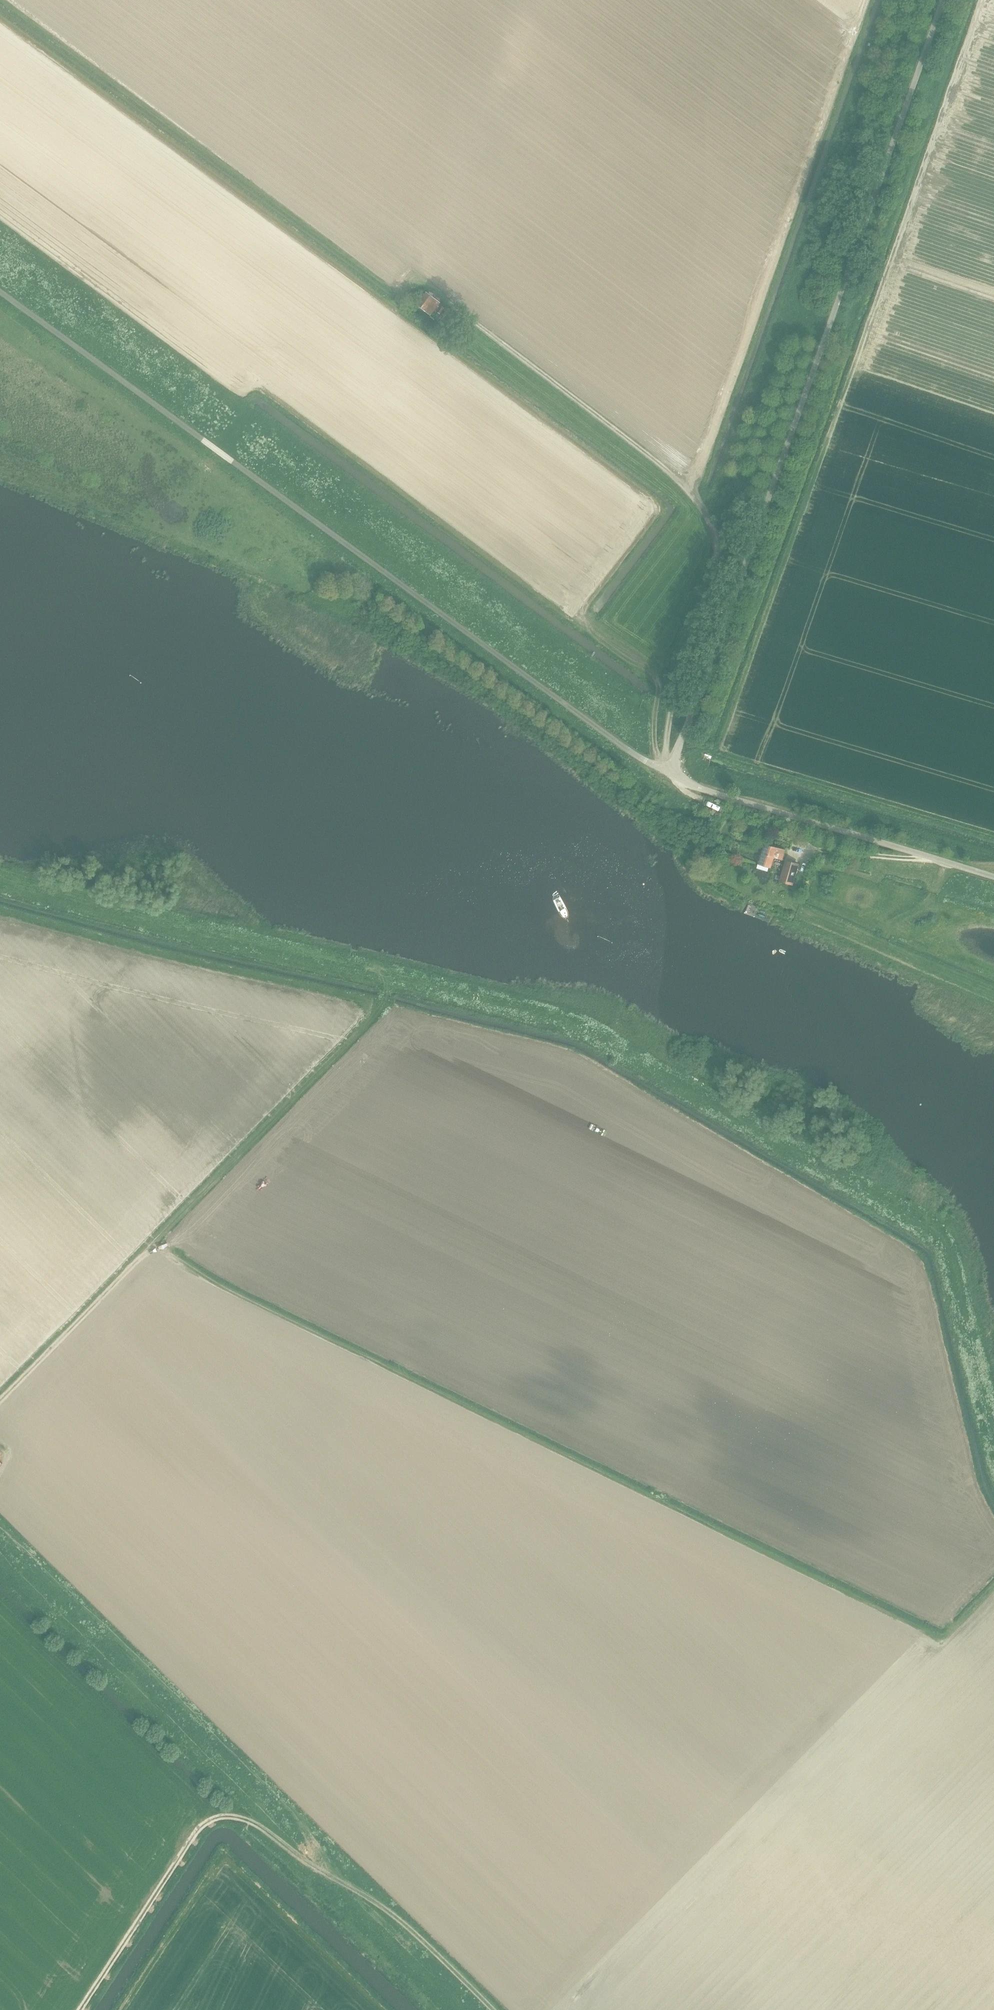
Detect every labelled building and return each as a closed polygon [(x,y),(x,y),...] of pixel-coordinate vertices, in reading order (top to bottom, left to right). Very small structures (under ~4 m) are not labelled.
[(425,292),(419,300),(416,304),(430,315),(439,303),(425,292)] [(815,855),(811,843),(803,845),(807,858),(815,855)] [(766,844),(760,863),(771,867),(774,857),(782,859),(785,849),(766,844)] [(793,884),(796,874),(798,864),(787,861),(784,870),(781,880),(793,884)] [(806,886),(810,866),(799,864),(796,884),(806,886)]
